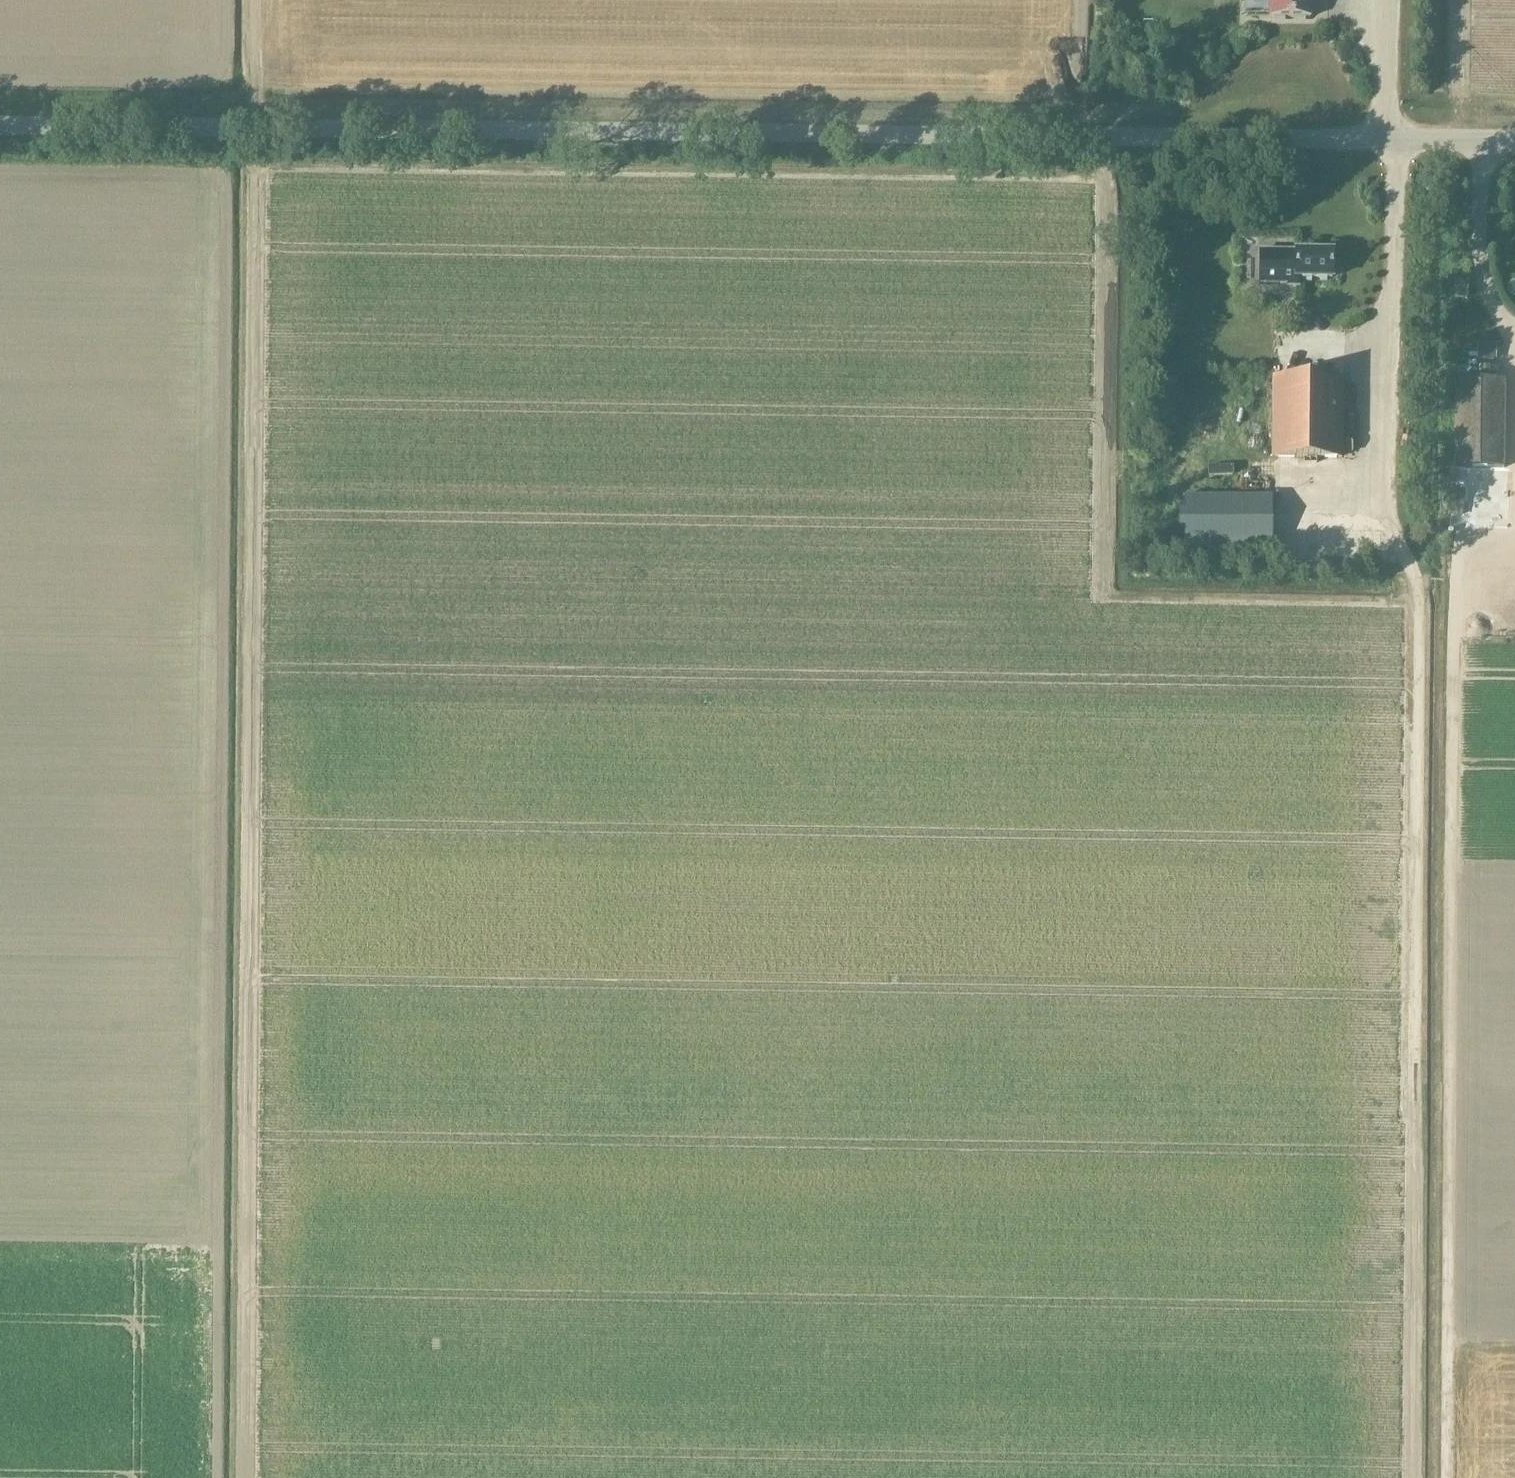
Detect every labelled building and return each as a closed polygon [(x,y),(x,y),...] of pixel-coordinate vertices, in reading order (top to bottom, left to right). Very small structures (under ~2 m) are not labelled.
[(1270,17),(1309,17),(1309,0),(1270,0),(1270,17)] [(1332,278),(1332,251),(1279,251),(1279,282),(1287,282),(1287,285),(1297,285),(1297,277),(1332,278)] [(1470,298),(1470,279),(1453,278),(1452,297),(1470,298)] [(1342,457),(1343,378),(1273,377),(1272,456),(1342,457)] [(1504,467),(1504,379),(1454,379),(1454,467),(1504,467)] [(1272,545),(1273,496),(1185,496),(1184,510),(1177,510),(1177,530),(1184,530),(1184,545),(1272,545)]
